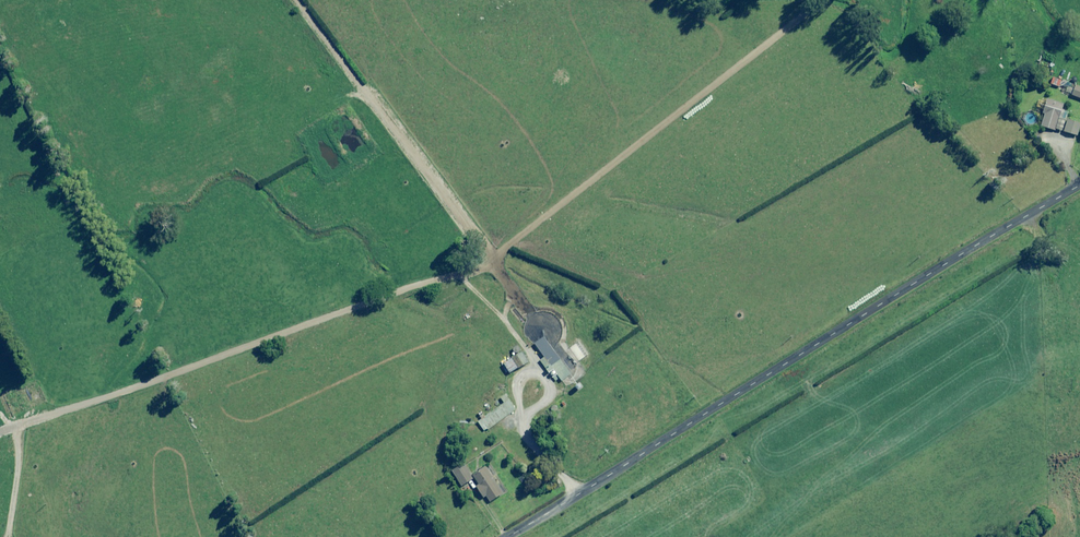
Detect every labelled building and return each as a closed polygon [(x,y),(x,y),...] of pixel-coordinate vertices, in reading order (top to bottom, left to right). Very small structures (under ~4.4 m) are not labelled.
[(1068,82),(1053,77),(1051,84),(1066,89),(1068,82)] [(1071,107),(1048,100),(1043,113),(1046,114),(1042,126),(1063,133),(1071,107)] [(1069,120),(1065,132),(1077,136),(1079,128),(1079,123),(1069,120)] [(572,374),(545,338),(535,345),(545,358),(541,361),(556,382),(560,379),(562,381),(572,374)] [(528,363),(523,353),(504,364),(510,373),(528,363)] [(478,415),(481,420),(478,422),(485,432),(516,410),(506,395),(501,399),(505,404),(486,417),(482,412),(478,415)] [(473,479),(464,464),(452,471),(462,487),(473,479)] [(504,494),(487,467),(474,476),(479,485),(476,486),(484,498),(487,496),(491,502),(504,494)]
